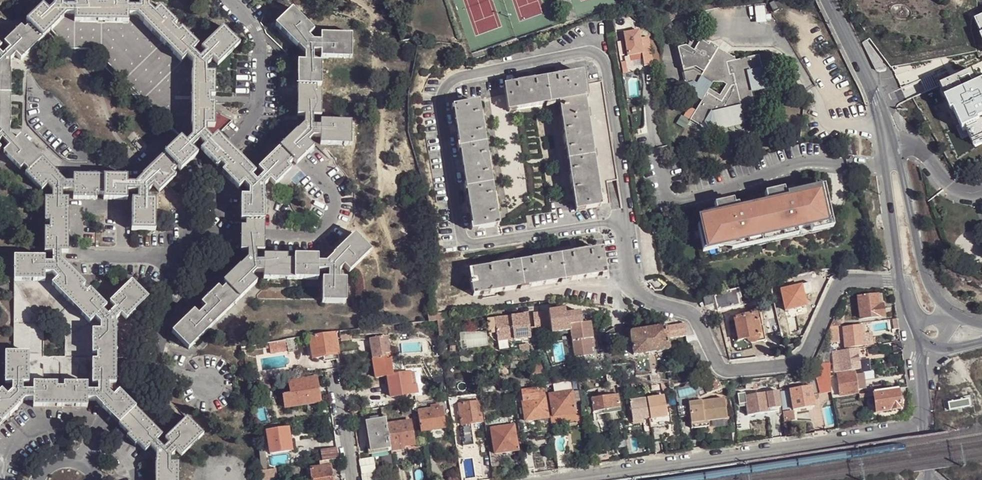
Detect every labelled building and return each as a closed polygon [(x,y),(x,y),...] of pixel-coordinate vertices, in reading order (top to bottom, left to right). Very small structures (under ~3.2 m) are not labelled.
[(2,139),(10,147),(4,153),(20,170),(24,166),(28,172),(25,175),(41,191),(47,186),(52,199),(45,199),(45,222),(49,222),(50,229),(44,229),(45,252),(53,252),(53,263),(45,263),(45,257),(14,257),(14,281),(45,281),(45,274),(53,274),(58,279),(52,284),(90,323),(95,318),(101,323),(101,330),(92,330),(92,354),(97,354),(97,361),(92,361),(92,384),(98,385),(98,392),(87,392),(88,384),(64,384),(64,388),(57,389),(57,384),(34,383),(33,392),(23,392),(23,384),(29,384),(29,353),(15,353),(5,353),(5,384),(12,384),(12,392),(8,396),(2,391),(0,392),(0,424),(25,400),(33,400),(33,407),(87,408),(87,400),(95,400),(129,435),(127,437),(135,446),(137,444),(145,452),(150,447),(156,453),(155,479),(179,479),(179,463),(171,463),(171,456),(176,450),(182,456),(203,434),(187,417),(165,439),(169,443),(164,448),(156,441),(162,435),(119,391),(113,397),(108,393),(108,384),(115,384),(115,320),(121,315),(126,319),(148,298),(132,281),(110,303),(115,309),(108,316),(103,310),(107,306),(90,289),(87,293),(82,288),(85,285),(69,268),(68,268),(61,261),(61,253),(68,253),(69,199),(63,199),(63,191),(73,191),(73,199),(97,200),(97,195),(104,195),(103,200),(127,200),(127,192),(138,191),(138,200),(132,199),(132,230),(155,230),(155,200),(148,199),(148,191),(153,187),(159,192),(165,186),(176,176),(172,172),(177,168),(180,171),(197,155),(191,148),(199,141),(205,147),(201,151),(211,162),(217,167),(220,164),(225,169),(222,172),(238,189),(244,184),(249,190),(249,197),(241,197),(241,220),(246,220),(246,227),(241,227),(241,237),(241,251),(248,251),(248,259),(241,266),(240,265),(223,282),(227,286),(222,291),(218,287),(202,304),(206,308),(198,316),(194,311),(172,333),(189,349),(257,282),(251,277),(256,272),(264,272),(264,279),(318,279),(318,272),(328,272),(328,279),(322,279),(322,303),(346,303),(346,279),(339,279),(339,271),(344,266),(349,272),(371,250),(355,233),(333,255),(334,256),(326,263),(318,263),(318,256),(294,256),(294,262),(287,261),(288,256),(264,255),(264,262),(256,262),(256,251),(264,251),(264,237),(264,186),(269,180),(275,186),(292,169),(288,166),(293,161),(296,164),(313,148),(307,142),(312,137),(320,137),(320,144),(351,145),(351,121),(321,121),(321,127),(312,127),(313,116),(321,116),(321,92),(316,92),(316,86),(321,86),(321,62),(313,62),(313,51),(321,51),(321,57),(351,57),(352,34),(321,33),(321,41),(313,41),(308,36),(314,30),(293,8),(275,25),(297,47),(298,47),(305,54),(305,62),(298,62),(298,86),(298,116),(305,116),(304,124),(297,131),(280,148),(258,169),(264,175),(257,183),(251,177),(255,173),(228,145),(217,134),(212,139),(206,133),(206,127),(215,127),(215,103),(210,103),(210,99),(210,96),(215,96),(215,73),(207,73),(207,66),(213,60),(218,65),(240,44),(223,26),(201,48),(205,53),(200,58),(193,51),(198,45),(182,28),(178,31),(174,27),(177,23),(160,6),(155,12),(150,7),(150,0),(139,0),(139,7),(129,7),(129,0),(105,0),(105,3),(102,3),(98,3),(98,0),(75,0),(74,6),(64,6),(64,0),(54,0),(53,7),(49,11),(43,5),(26,22),(29,26),(25,30),(21,27),(4,44),(10,49),(3,57),(0,54),(0,141),(2,139)] [(769,5),(774,14),(779,11),(774,3),(769,5)] [(764,6),(753,7),(754,25),(765,24),(765,22),(770,21),(769,15),(764,16),(764,6)] [(50,31),(43,39),(69,48),(94,49),(181,138),(186,143),(192,137),(192,127),(191,127),(191,98),(192,72),(192,62),(186,56),(181,61),(143,23),(144,22),(136,15),(129,15),(129,22),(102,22),(75,22),(74,14),(66,14),(50,31)] [(974,21),(981,36),(981,39),(981,17),(974,21)] [(639,31),(624,34),(629,57),(643,54),(646,67),(654,65),(649,38),(641,39),(639,31)] [(691,56),(698,45),(695,43),(689,44),(689,45),(685,47),(687,57),(691,56)] [(685,47),(677,49),(687,91),(691,94),(702,102),(697,110),(691,106),(685,116),(691,120),(690,122),(701,129),(703,126),(710,129),(726,125),(730,120),(736,124),(747,122),(746,114),(755,112),(754,107),(751,94),(749,85),(758,83),(763,79),(761,70),(759,57),(735,62),(734,59),(733,59),(709,45),(706,50),(698,45),(691,56),(687,57),(685,47)] [(749,85),(751,94),(770,90),(765,69),(761,70),(763,79),(758,83),(749,85)] [(972,72),(940,87),(946,99),(945,100),(951,113),(954,112),(963,132),(967,130),(972,143),(981,139),(981,83),(977,85),(972,72)] [(541,79),(502,85),(506,110),(557,102),(582,99),(583,98),(581,84),(579,73),(541,79)] [(615,178),(600,81),(581,84),(583,98),(582,99),(586,130),(592,171),(597,196),(606,195),(604,180),(615,178)] [(586,130),(582,99),(557,102),(573,210),(598,206),(597,196),(592,171),(586,130)] [(495,226),(475,102),(451,106),(457,143),(464,185),(471,229),(495,226)] [(683,115),(678,124),(686,129),(690,122),(691,120),(685,116),(683,115)] [(824,199),(821,184),(815,186),(818,200),(822,199),(824,199)] [(793,192),(791,185),(762,192),(764,199),(771,198),(770,195),(785,192),(786,194),(793,192)] [(808,225),(823,221),(821,213),(825,213),(822,199),(818,200),(815,186),(799,189),(799,191),(793,192),(786,194),(785,192),(770,195),(771,198),(764,199),(765,203),(737,209),(736,203),(725,206),(721,207),(721,210),(714,212),(700,215),(703,224),(704,229),(697,231),(701,246),(715,243),(716,247),(729,244),(794,228),(808,225)] [(725,206),(724,201),(713,204),(714,212),(721,210),(721,207),(725,206)] [(831,225),(828,212),(825,213),(821,213),(823,221),(808,225),(809,231),(831,225)] [(731,250),(796,234),(794,228),(729,244),(731,250)] [(658,233),(639,234),(642,273),(661,272),(658,233)] [(716,249),(716,247),(715,243),(701,246),(702,252),(716,249)] [(602,275),(598,251),(555,258),(516,263),(467,270),(471,295),(602,275)] [(53,274),(45,274),(45,281),(14,281),(15,353),(29,353),(29,384),(23,384),(23,392),(33,392),(34,383),(57,384),(57,389),(64,388),(64,384),(88,384),(87,392),(98,392),(98,385),(92,384),(92,361),(97,361),(97,354),(92,354),(92,330),(101,330),(101,323),(95,318),(90,323),(52,284),(58,279),(53,274)] [(779,280),(784,300),(789,299),(787,287),(785,288),(783,279),(779,280)] [(779,280),(769,283),(775,308),(785,306),(784,300),(779,280)] [(714,295),(717,311),(739,306),(737,295),(740,295),(739,292),(738,289),(714,295)] [(856,297),(859,320),(885,318),(883,304),(880,304),(878,294),(856,297)] [(713,305),(711,296),(702,298),(704,307),(713,305)] [(569,331),(573,359),(591,357),(589,345),(593,344),(590,323),(582,324),(581,312),(566,314),(565,309),(538,313),(539,327),(540,335),(569,331)] [(738,342),(746,340),(747,342),(748,343),(750,344),(751,345),(753,344),(754,344),(756,343),(757,341),(757,339),(757,337),(757,335),(759,335),(758,332),(763,331),(759,313),(733,318),(738,342)] [(527,314),(493,318),(495,338),(511,336),(512,340),(529,338),(527,314)] [(829,327),(836,326),(838,326),(839,326),(843,317),(834,318),(829,327)] [(493,318),(485,318),(487,333),(494,333),(493,318)] [(686,336),(684,325),(665,327),(666,339),(686,336)] [(861,325),(843,328),(845,348),(864,345),(864,343),(861,326),(861,325)] [(836,326),(829,327),(830,343),(838,342),(838,326),(836,326)] [(865,326),(861,326),(864,343),(864,345),(864,347),(874,346),(872,333),(867,334),(865,326)] [(665,327),(628,333),(632,356),(668,351),(668,349),(666,339),(665,327)] [(830,343),(829,327),(813,363),(815,374),(820,394),(830,392),(831,375),(830,352),(830,348),(830,343)] [(324,355),(339,353),(336,331),(311,334),(314,356),(324,355)] [(765,342),(763,331),(758,332),(759,335),(757,335),(757,337),(757,339),(757,341),(756,343),(754,344),(753,344),(765,342)] [(375,359),(372,359),(375,378),(388,376),(391,397),(417,393),(415,384),(410,385),(408,373),(394,375),(391,353),(392,353),(388,335),(369,338),(371,352),(372,354),(374,353),(375,359)] [(297,336),(287,338),(289,350),(299,348),(297,336)] [(287,338),(269,341),(271,353),(289,350),(287,338)] [(861,369),(858,348),(833,351),(835,372),(861,369)] [(480,354),(460,357),(461,364),(474,362),(475,367),(482,367),(480,354)] [(340,358),(337,358),(338,368),(345,367),(344,358),(340,358)] [(543,374),(542,364),(529,366),(531,376),(543,374)] [(865,371),(855,372),(857,388),(867,387),(865,371)] [(857,388),(855,372),(837,375),(840,394),(857,392),(857,388)] [(606,386),(615,384),(614,380),(612,381),(611,374),(605,375),(606,386)] [(715,383),(714,374),(706,376),(708,387),(716,386),(715,383)] [(790,389),(810,386),(812,395),(820,394),(815,374),(798,381),(789,383),(790,389)] [(286,406),(321,401),(317,376),(290,380),(292,392),(284,393),(286,406)] [(575,413),(571,391),(570,380),(553,384),(554,394),(549,394),(553,417),(575,413)] [(893,390),(892,383),(880,385),(881,391),(893,390)] [(619,412),(615,384),(606,386),(602,386),(604,396),(590,398),(592,412),(602,411),(602,414),(619,412)] [(812,395),(810,386),(790,389),(793,410),(814,407),(812,395)] [(545,391),(545,387),(537,389),(538,398),(544,397),(546,396),(545,391)] [(910,411),(906,388),(897,389),(900,410),(884,412),(885,421),(906,417),(910,411)] [(900,410),(897,389),(893,390),(881,391),(872,392),(872,397),(875,413),(884,412),(900,410)] [(534,398),(534,391),(523,393),(524,400),(534,398)] [(780,407),(778,391),(767,393),(769,409),(780,407)] [(767,393),(745,396),(746,402),(748,415),(770,412),(769,409),(767,393)] [(646,399),(650,421),(667,418),(663,396),(646,399)] [(547,417),(544,397),(538,398),(534,398),(524,400),(522,400),(525,421),(547,417)] [(650,421),(646,399),(628,402),(631,421),(642,420),(642,423),(645,437),(652,436),(651,427),(650,421)] [(690,416),(691,429),(709,427),(708,422),(727,420),(724,399),(688,403),(688,405),(690,416)] [(481,423),(478,401),(458,404),(461,426),(481,423)] [(688,405),(677,406),(679,418),(690,416),(688,405)] [(431,409),(417,412),(420,432),(445,428),(441,408),(431,409)] [(387,424),(386,418),(366,422),(371,451),(385,449),(390,448),(387,424)] [(401,422),(387,424),(390,448),(413,445),(409,421),(406,421),(401,422)] [(271,452),(291,449),(289,437),(287,438),(285,426),(267,429),(271,452)] [(516,450),(514,426),(491,429),(494,454),(516,450)] [(652,440),(653,443),(661,441),(659,426),(651,427),(652,436),(652,440)] [(339,458),(337,448),(319,450),(321,461),(328,459),(339,458)] [(385,449),(371,451),(372,458),(386,456),(385,449)] [(534,469),(532,455),(523,457),(525,470),(534,469)] [(566,469),(564,455),(556,456),(558,469),(566,469)] [(311,468),(313,479),(332,479),(328,459),(321,461),(319,461),(320,467),(311,468)] [(362,479),(374,479),(371,459),(359,460),(360,468),(361,474),(362,479)] [(266,468),(260,469),(261,479),(277,478),(276,467),(266,468)]
